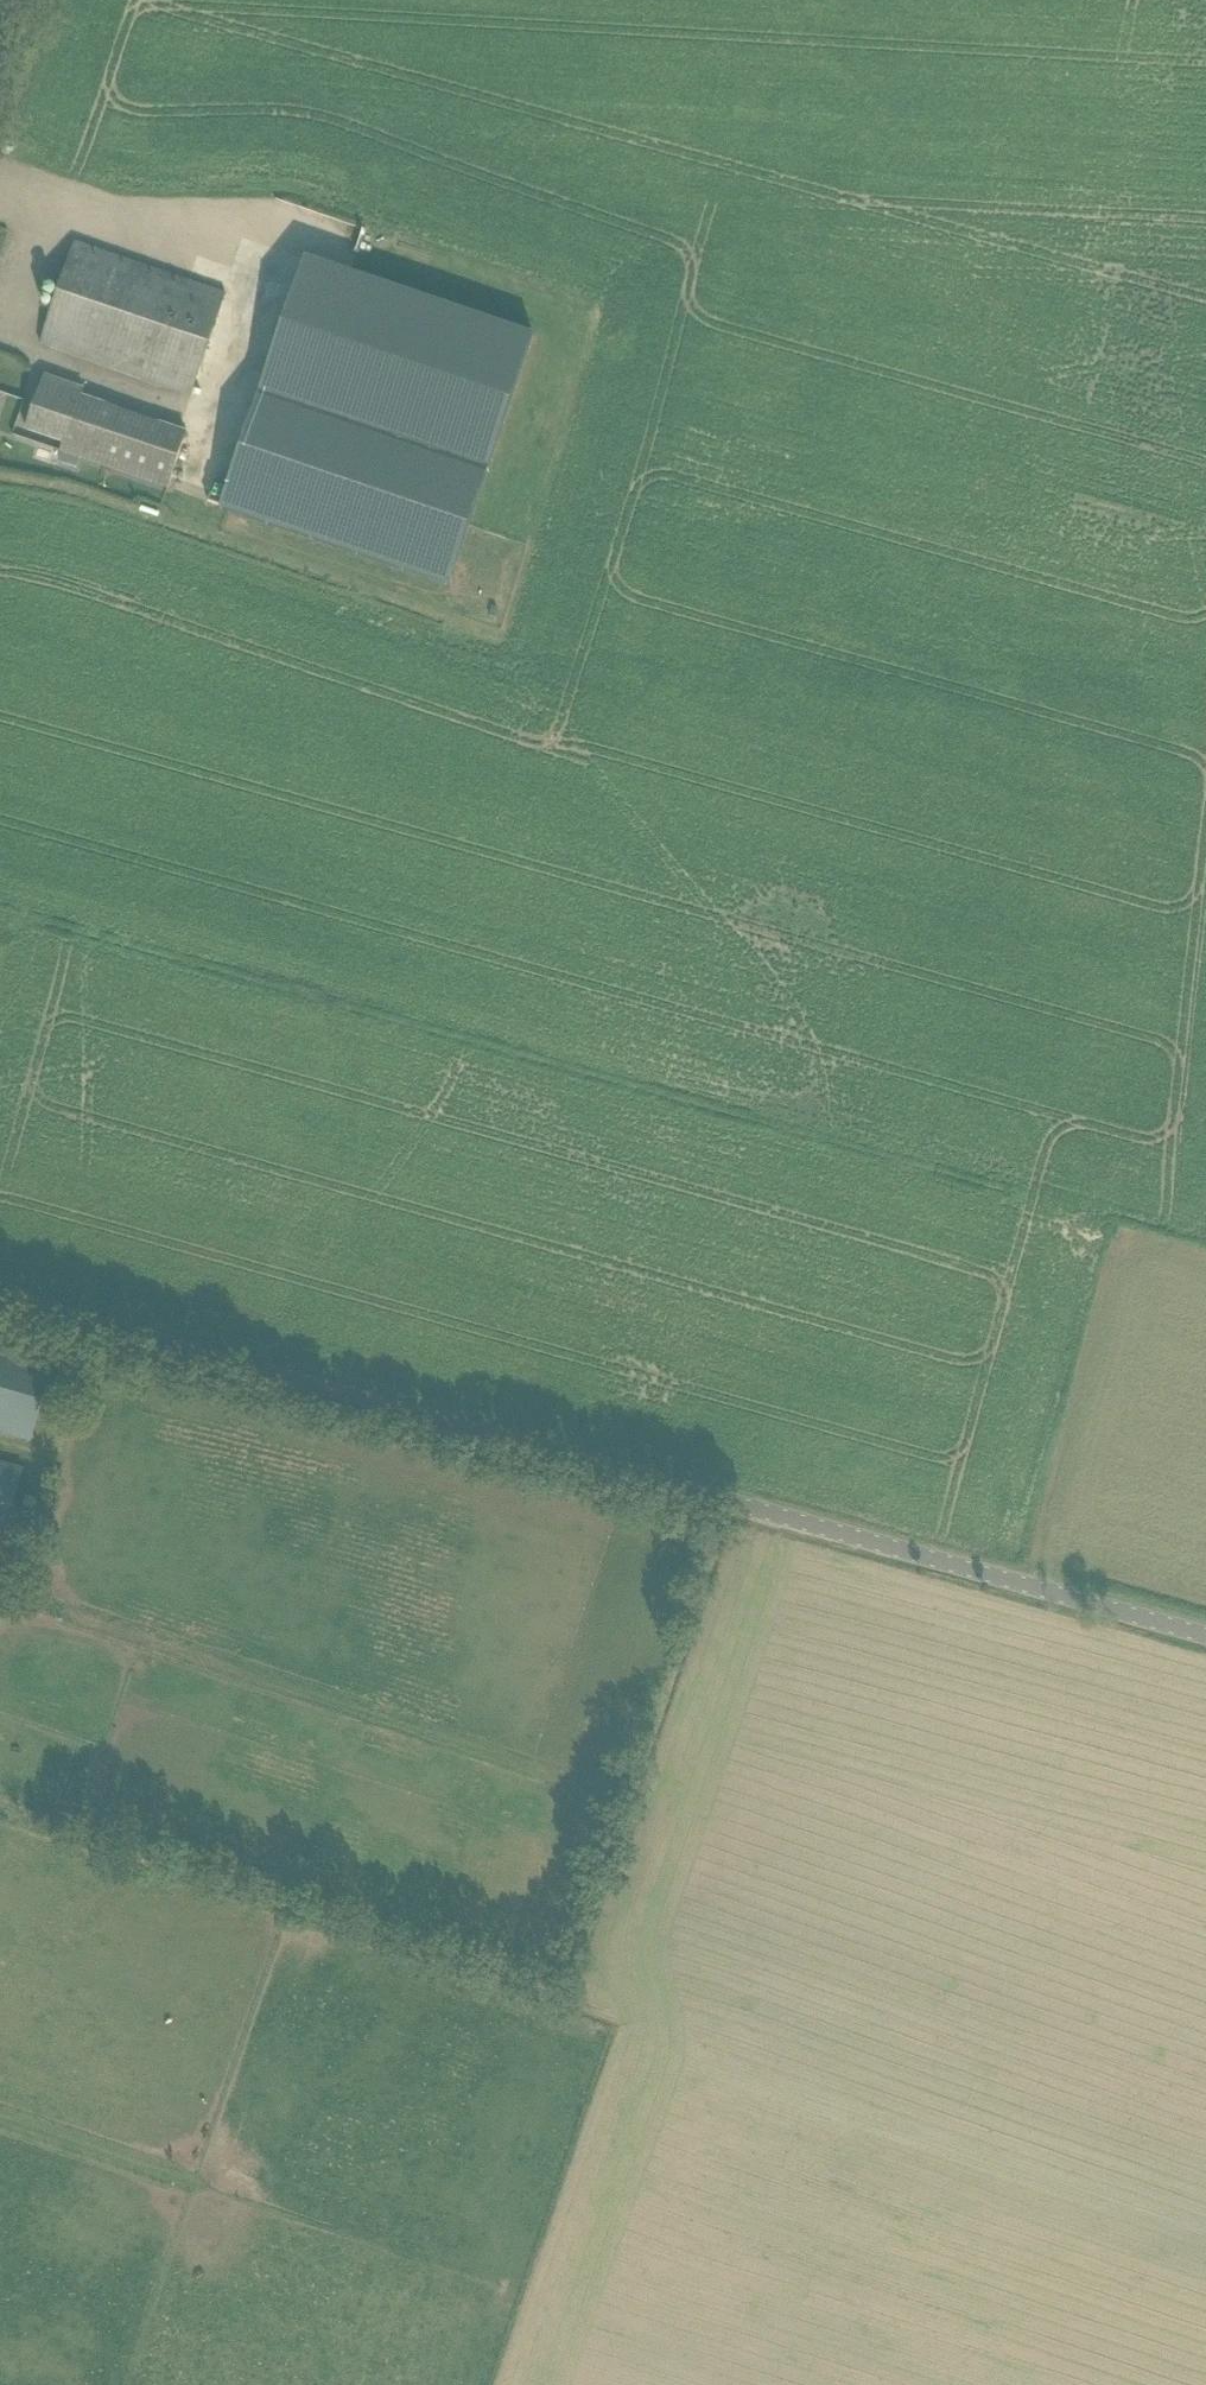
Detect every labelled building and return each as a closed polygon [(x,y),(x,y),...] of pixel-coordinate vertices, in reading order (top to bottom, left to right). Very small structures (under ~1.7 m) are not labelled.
[(40,345),(191,397),(225,295),(75,243),(40,345)] [(449,584),(533,337),(305,260),(229,484),(215,480),(207,502),(221,507),(449,584)] [(60,452),(168,488),(186,434),(118,411),(108,408),(80,398),(83,389),(44,376),(26,430),(63,443),(60,452)] [(110,402),(108,408),(118,411),(120,405),(110,402)] [(30,1442),(52,1363),(0,1349),(0,1434),(30,1442)] [(1,1550),(24,1469),(0,1462),(0,1549),(1,1550)]
